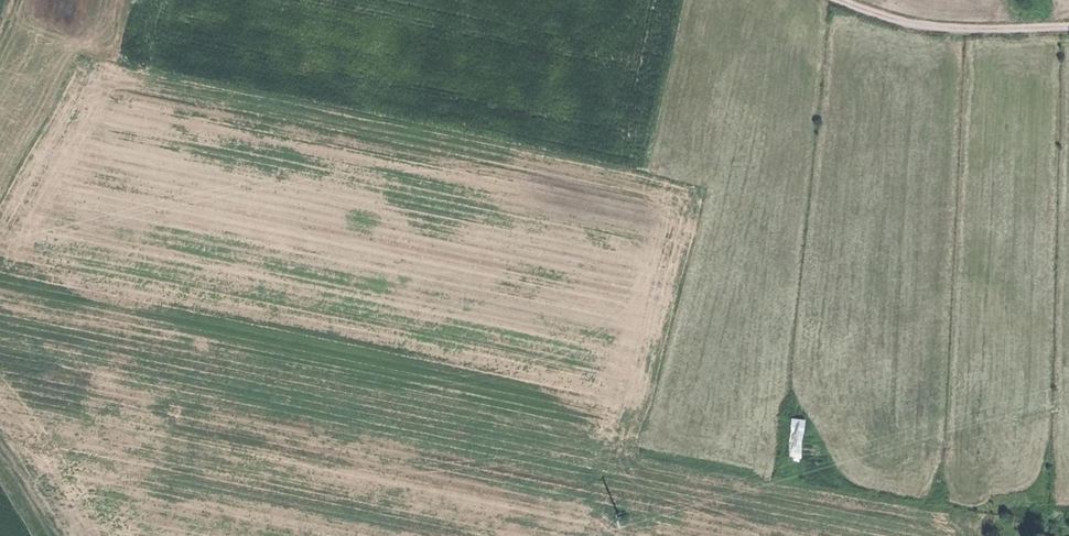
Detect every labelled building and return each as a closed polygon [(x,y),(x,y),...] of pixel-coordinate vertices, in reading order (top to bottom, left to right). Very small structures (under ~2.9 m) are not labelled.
[(804,460),(803,418),(790,418),(791,460),(804,460)]
